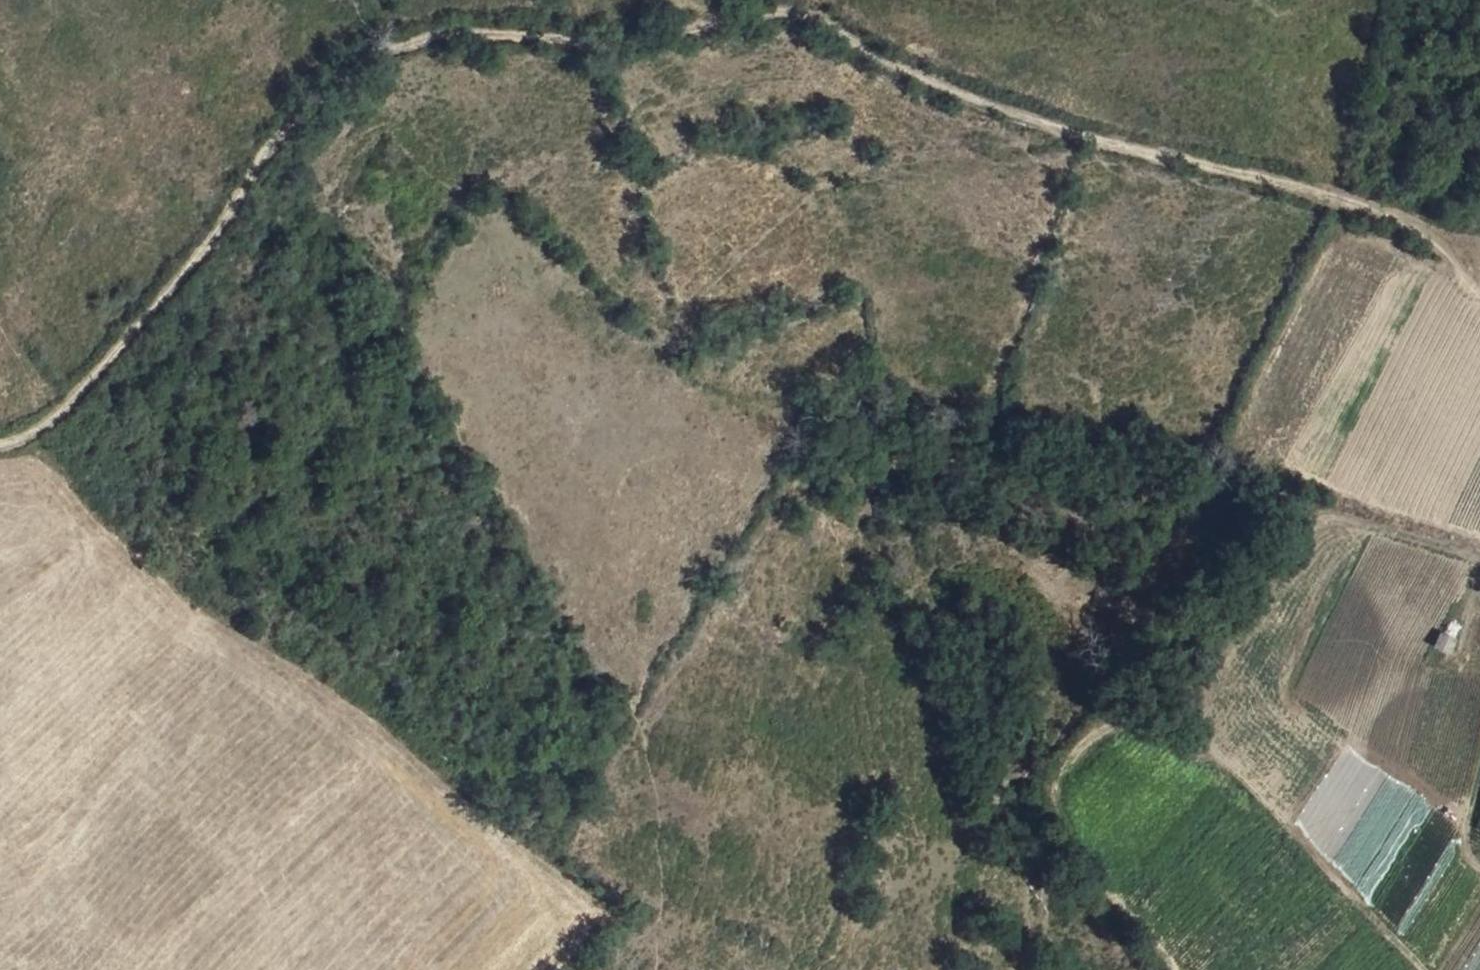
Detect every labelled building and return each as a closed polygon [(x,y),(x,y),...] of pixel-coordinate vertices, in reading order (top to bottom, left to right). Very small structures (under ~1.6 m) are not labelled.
[(1450,643),(1437,640),(1431,653),(1446,657),(1450,643)]
